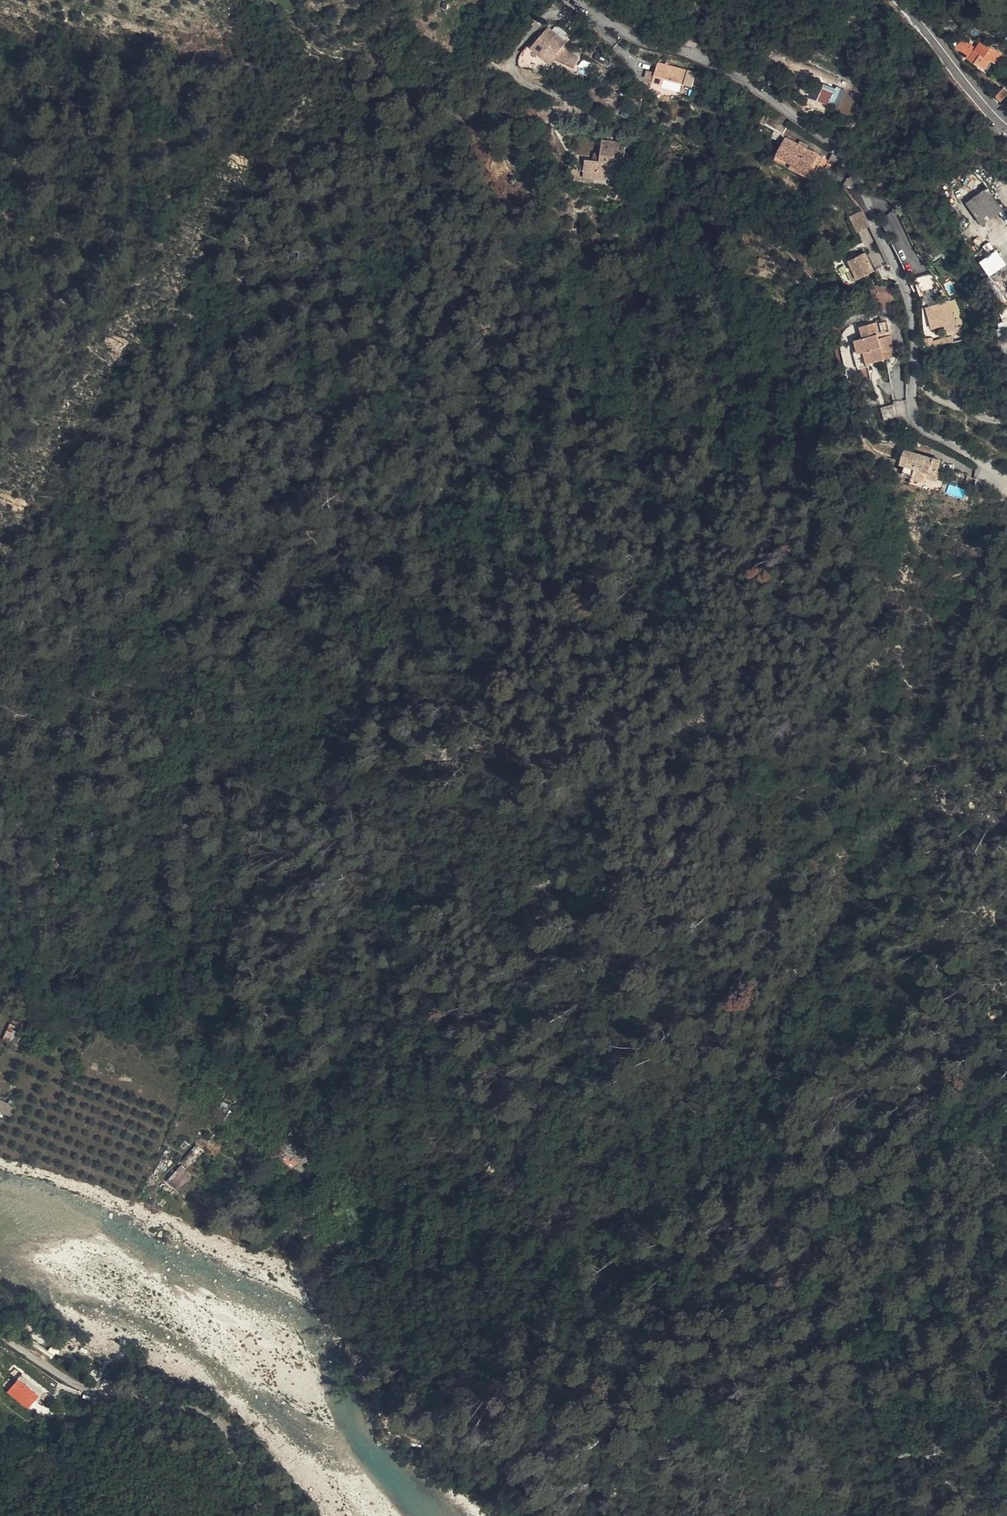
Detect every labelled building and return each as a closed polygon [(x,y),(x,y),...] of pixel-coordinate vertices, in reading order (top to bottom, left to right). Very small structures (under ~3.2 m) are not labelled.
[(555,68),(559,63),(568,52),(572,48),(553,33),(546,41),(543,38),(534,50),(555,68)] [(983,36),(979,43),(967,36),(962,45),(975,53),(973,55),(991,67),(997,57),(1003,61),(1006,55),(1006,51),(983,36)] [(570,53),(568,52),(559,63),(561,64),(570,53)] [(574,55),(570,53),(561,64),(580,73),(585,63),(573,56),(574,55)] [(667,93),(669,87),(688,96),(694,84),(665,71),(657,88),(667,93)] [(807,97),(816,100),(822,83),(813,80),(807,97)] [(839,90),(828,85),(822,98),(833,103),(839,90)] [(801,128),(782,115),(777,124),(796,136),(801,128)] [(835,161),(820,152),(812,147),(800,139),(789,158),(820,177),(826,167),(830,169),(835,161)] [(813,144),(812,147),(820,152),(822,149),(813,144)] [(587,186),(604,189),(604,186),(612,187),(611,190),(622,191),(625,174),(630,174),(632,161),(607,157),(605,177),(589,174),(587,186)] [(826,167),(820,177),(789,158),(787,161),(822,182),(830,169),(826,167)] [(604,189),(587,186),(587,192),(611,195),(611,190),(612,187),(604,186),(604,189)] [(965,203),(981,226),(1002,210),(986,188),(965,203)] [(879,233),(874,217),(862,222),(868,237),(879,233)] [(997,251),(978,261),(988,277),(1006,266),(997,251)] [(864,276),(866,280),(885,275),(876,258),(859,267),(864,276)] [(885,276),(885,275),(866,280),(869,285),(885,276)] [(897,290),(881,292),(885,302),(900,296),(897,290)] [(906,307),(902,295),(900,296),(885,302),(889,313),(906,307)] [(963,315),(956,317),(961,336),(969,334),(963,315)] [(874,378),(881,375),(888,373),(887,370),(897,367),(895,363),(908,358),(897,326),(869,335),(873,346),(865,348),(867,352),(863,353),(872,378),(874,378)] [(895,363),(897,367),(909,362),(908,358),(895,363)] [(884,385),(881,375),(874,378),(878,388),(884,385)] [(880,408),(883,420),(893,417),(890,405),(880,408)] [(900,414),(895,415),(900,429),(904,427),(900,414)] [(922,478),(930,481),(950,463),(919,448),(914,459),(918,461),(914,471),(923,475),(922,478)] [(953,465),(950,463),(930,481),(935,483),(937,479),(947,484),(951,475),(949,474),(953,465)] [(946,493),(961,499),(964,490),(949,485),(946,493)] [(11,1043),(19,1023),(10,1020),(2,1039),(11,1043)] [(0,1100),(0,1114),(13,1119),(17,1107),(0,1100)] [(204,1150),(196,1144),(181,1163),(189,1169),(204,1150)] [(192,1178),(180,1168),(168,1182),(180,1192),(192,1178)] [(910,1200),(924,1208),(930,1198),(916,1190),(910,1200)] [(344,1234),(351,1231),(346,1222),(339,1225),(344,1234)] [(389,1249),(379,1253),(385,1265),(394,1261),(389,1249)] [(36,1397),(40,1400),(47,1390),(15,1365),(8,1375),(16,1382),(36,1397)] [(28,1407),(36,1397),(16,1382),(8,1391),(28,1407)] [(1006,1454),(1006,1439),(997,1437),(995,1451),(1006,1454)]
